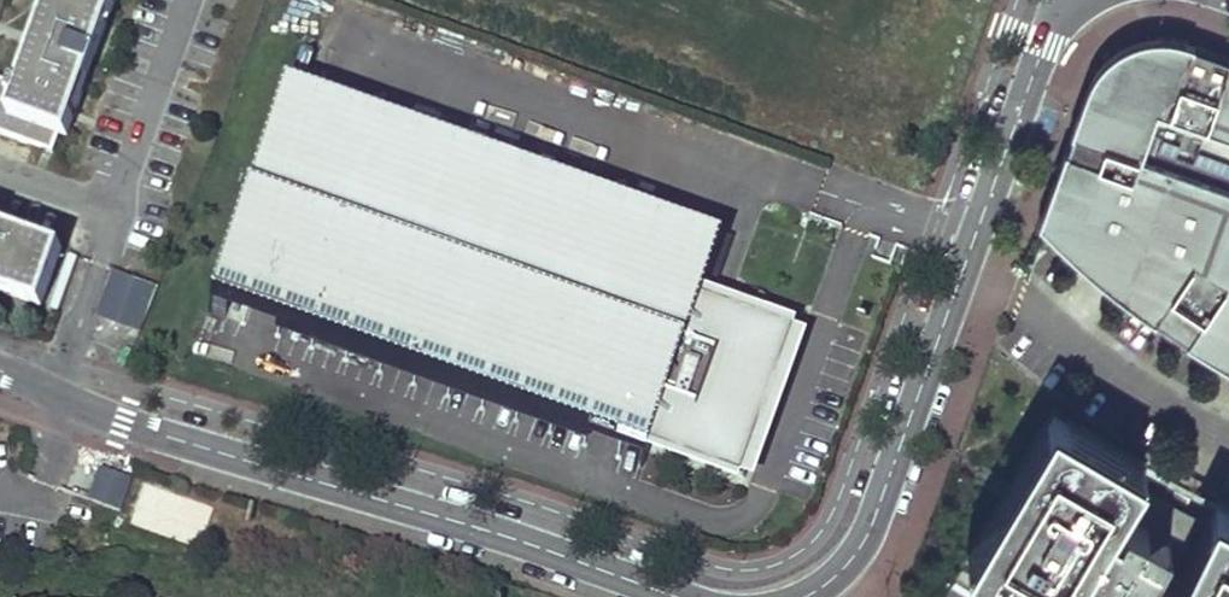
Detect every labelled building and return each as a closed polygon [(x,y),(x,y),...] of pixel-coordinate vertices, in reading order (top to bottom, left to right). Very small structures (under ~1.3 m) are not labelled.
[(49,148),(56,132),(62,133),(110,0),(39,0),(10,80),(0,77),(0,132),(49,148)] [(1186,39),(1168,35),(1151,35),(1134,38),(1118,46),(1104,57),(1093,70),(1085,86),(1039,218),(1057,236),(1077,255),(1092,269),(1114,286),(1132,301),(1152,315),(1175,331),(1201,348),(1228,364),(1228,54),(1186,39)] [(292,78),(216,287),(650,445),(742,478),(797,328),(704,294),(726,236),(292,78)] [(0,230),(0,290),(13,295),(12,298),(39,308),(59,252),(0,230)] [(113,271),(97,315),(141,330),(156,286),(113,271)] [(650,445),(216,287),(207,310),(641,468),(650,445)] [(1166,596),(1228,596),(1228,505),(1214,498),(1178,572),(1168,567),(1198,512),(1183,504),(1188,495),(1167,483),(1162,492),(1147,484),(1132,512),(1124,508),(1118,519),(1112,515),(1145,460),(1053,406),(966,554),(1040,596),(1064,596),(1086,559),(1094,564),(1088,575),(1109,587),(1104,596),(1105,596),(1134,596),(1137,591),(1147,596),(1152,596),(1161,581),(1171,588),(1166,596)] [(125,522),(155,533),(171,491),(102,465),(89,500),(128,515),(125,522)]
